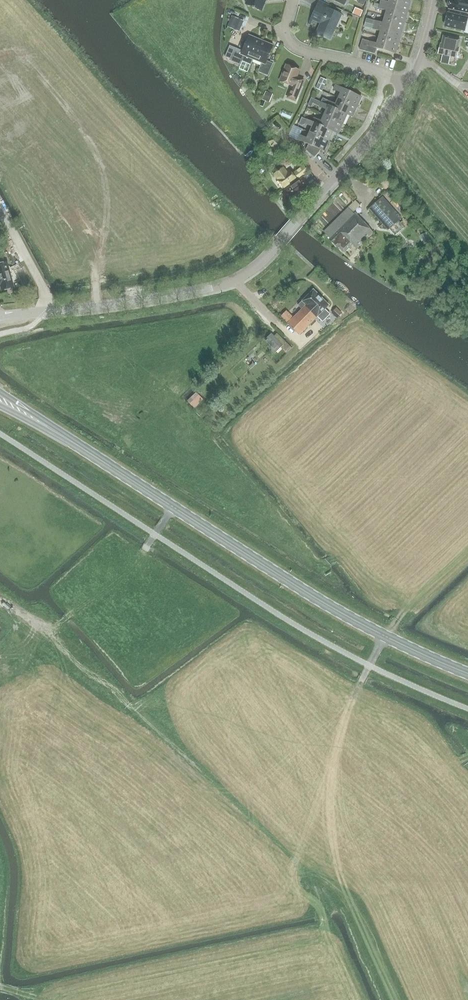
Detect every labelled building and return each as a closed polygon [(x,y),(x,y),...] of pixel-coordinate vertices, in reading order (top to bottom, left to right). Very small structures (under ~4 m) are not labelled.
[(246,4),(261,10),(266,0),(247,0),(246,4)] [(320,0),(317,5),(311,19),(321,23),(316,34),(329,40),(341,15),(328,9),(330,5),(320,0)] [(380,4),(407,12),(410,2),(405,0),(389,0),(389,2),(381,0),(380,4)] [(466,0),(465,0),(454,0),(452,0),(450,0),(450,1),(448,2),(447,6),(448,7),(449,8),(448,9),(467,13),(467,0),(466,0)] [(380,4),(374,3),(373,7),(379,8),(386,11),(385,17),(404,22),(407,12),(380,4)] [(355,7),(352,14),(360,17),(363,11),(355,7)] [(448,13),(445,26),(464,31),(466,24),(467,25),(467,18),(448,13)] [(227,26),(234,29),(238,18),(232,16),(227,26)] [(404,22),(385,17),(383,23),(375,21),(374,25),(401,33),(404,22)] [(401,33),(374,25),(373,27),(373,29),(380,31),(379,37),(398,43),(401,33)] [(261,40),(249,35),(242,51),(236,48),(230,46),(225,57),(231,59),(231,61),(241,65),(242,61),(251,65),(253,59),(261,40)] [(461,40),(454,38),(444,36),(442,44),(441,44),(438,54),(456,58),(459,48),(461,40)] [(377,48),(395,54),(398,43),(379,37),(377,43),(362,39),(359,49),(375,54),(377,48)] [(273,45),(261,40),(253,59),(262,62),(258,72),(268,76),(273,63),(267,61),(273,45)] [(299,70),(286,65),(280,81),(292,86),(288,97),(295,100),(303,80),(296,77),(299,70)] [(327,80),(321,77),(316,88),(322,91),(327,80)] [(341,93),(338,98),(357,107),(361,97),(335,85),(333,89),(341,93)] [(271,94),(265,91),(261,101),(267,103),(271,94)] [(323,98),(321,102),(326,105),(333,108),(334,108),(347,114),(352,117),(357,107),(338,98),(335,104),(328,101),(323,98)] [(326,105),(321,102),(319,106),(326,110),(324,115),(342,124),(347,114),(334,108),(333,108),(326,105)] [(342,124),(324,115),(321,121),(314,118),(312,122),(319,125),(333,131),(332,131),(338,134),(342,124)] [(328,141),(332,131),(333,131),(319,125),(312,122),(307,119),(305,123),(312,127),(309,132),(328,141)] [(300,135),(298,139),(308,144),(306,150),(314,158),(319,152),(320,149),(324,151),(328,141),(309,132),(307,138),(300,135)] [(279,137),(275,134),(269,140),(269,142),(271,147),(274,149),(280,151),(285,146),(283,142),(279,137)] [(299,179),(308,172),(303,166),(294,172),(294,173),(293,174),(290,170),(287,172),(283,167),(274,174),(278,180),(284,188),(298,178),(299,179)] [(310,172),(303,177),(285,190),(293,199),(311,187),(310,185),(317,180),(310,172)] [(388,230),(399,219),(381,198),(369,209),(388,230)] [(285,208),(288,216),(298,207),(294,203),(290,203),(285,208)] [(372,232),(369,228),(355,214),(354,214),(348,208),(324,232),(330,238),(329,239),(338,248),(339,247),(344,253),(353,244),(356,247),(372,232)] [(2,291),(14,288),(9,269),(19,266),(14,246),(1,250),(3,260),(5,260),(6,262),(0,264),(0,285),(2,291)] [(318,317),(329,305),(313,290),(298,305),(302,309),(288,324),(299,335),(317,316),(318,317)] [(336,307),(331,313),(337,318),(342,313),(336,307)] [(277,333),(274,336),(271,334),(265,341),(269,345),(267,346),(275,354),(281,347),(287,352),(292,348),(277,333)] [(265,354),(261,349),(256,354),(259,358),(265,354)] [(194,408),(203,400),(196,393),(187,401),(194,408)]
